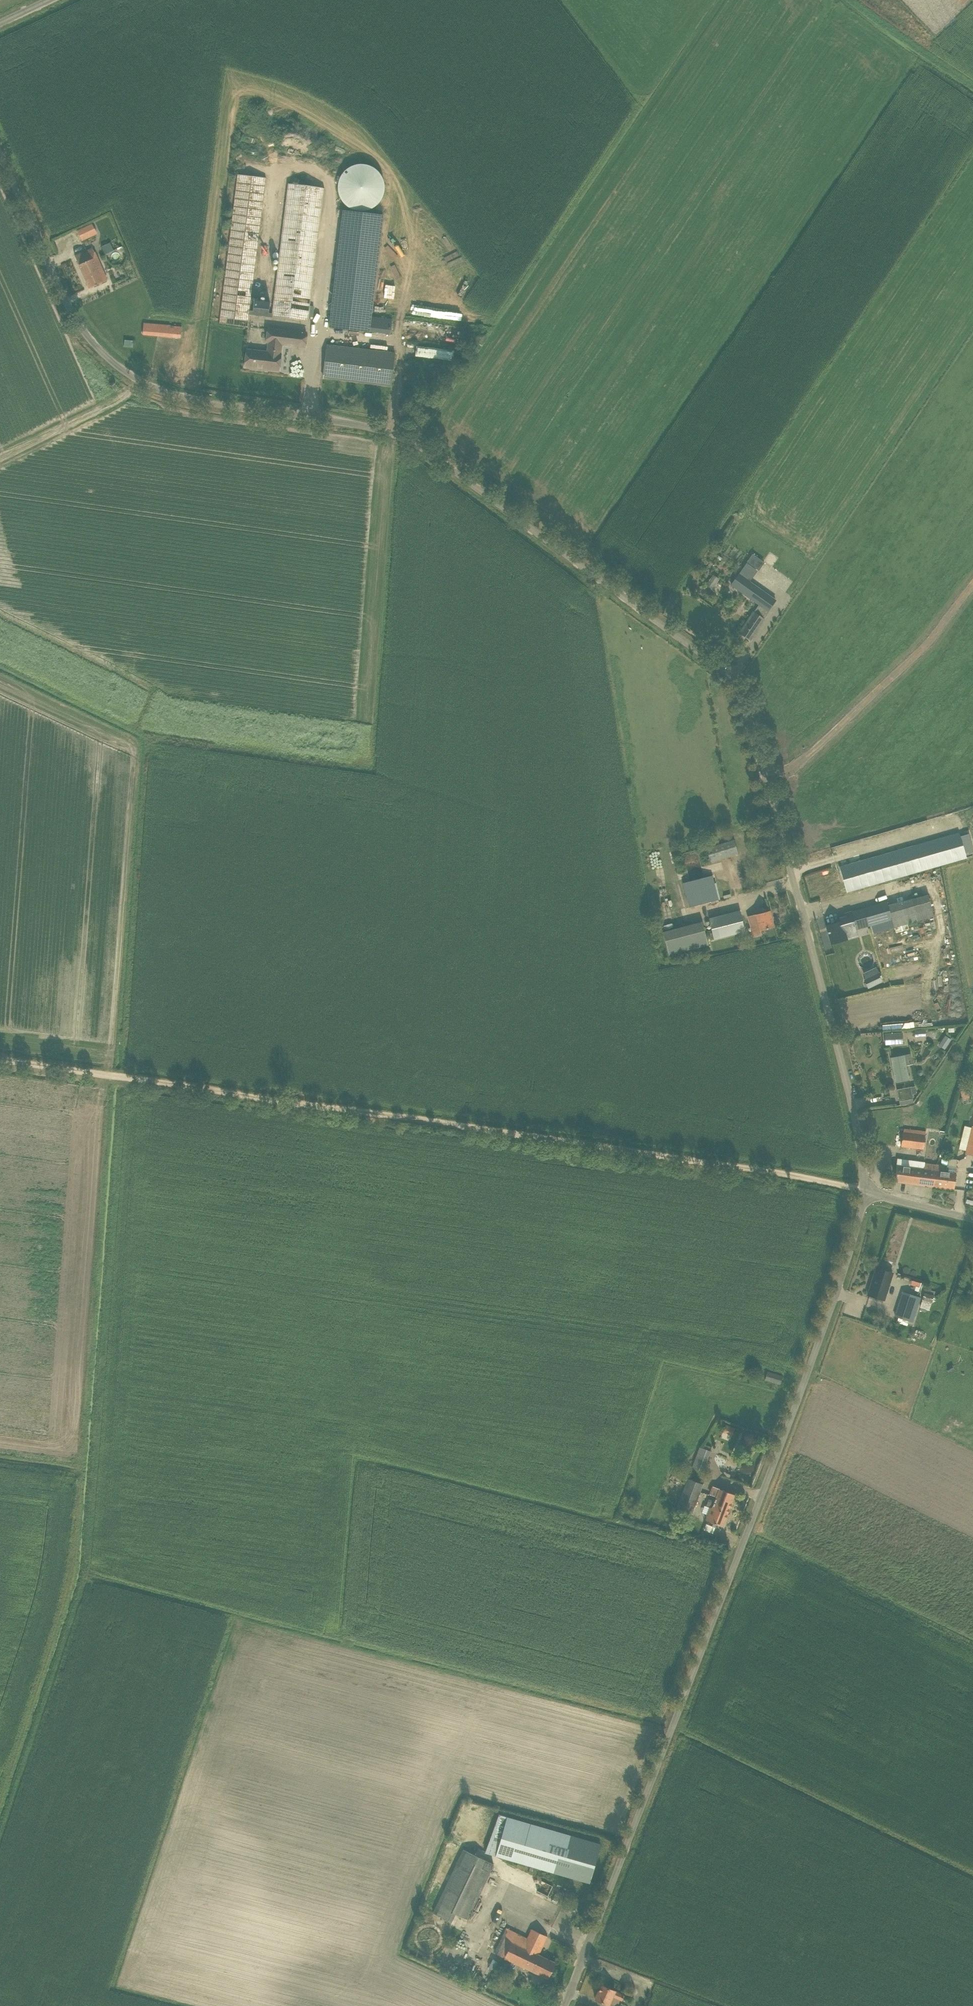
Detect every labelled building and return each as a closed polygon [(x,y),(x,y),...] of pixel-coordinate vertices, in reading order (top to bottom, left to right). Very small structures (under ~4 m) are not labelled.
[(271,112),(268,118),(276,122),(279,117),(271,112)] [(343,202),(346,205),(349,208),(353,209),(357,211),(361,211),(365,211),(369,210),(372,208),(376,206),(379,203),(381,199),(383,196),(383,194),(384,192),(384,188),(384,184),(383,180),(381,176),(379,173),(376,170),(373,167),(369,166),(365,165),(361,164),(357,165),(353,166),(350,167),(346,169),(343,172),(341,176),(339,179),(338,183),(338,187),(338,191),(339,195),(341,199),(343,202)] [(251,314),(312,320),(325,186),(288,182),(284,227),(278,227),(276,246),(280,247),(275,300),(261,298),(260,307),(254,306),(267,176),(237,173),(222,323),(250,326),(251,314)] [(371,317),(372,309),(384,215),(344,210),(330,327),(370,332),(371,317)] [(92,224),(77,231),(82,240),(96,233),(92,224)] [(106,254),(115,249),(111,242),(102,247),(106,254)] [(107,281),(96,257),(93,249),(84,252),(75,256),(89,288),(107,281)] [(370,332),(390,335),(392,320),(371,317),(370,332)] [(143,334),(181,337),(182,327),(172,326),(172,328),(170,328),(170,326),(154,324),(144,324),(143,334)] [(247,352),(246,358),(245,368),(279,372),(282,345),(304,348),(306,332),(268,328),(266,343),(268,343),(267,355),(247,352)] [(323,378),(391,386),(395,354),(327,345),(323,378)] [(759,570),(765,561),(753,553),(747,561),(759,570)] [(759,605),(745,624),(740,633),(750,640),(777,600),(750,581),(741,574),(740,573),(731,585),(759,605)] [(713,575),(709,581),(715,585),(719,579),(713,575)] [(959,832),(839,867),(847,892),(966,858),(959,832)] [(707,849),(710,861),(738,853),(734,840),(707,849)] [(712,875),(705,877),(682,883),(689,907),(719,899),(712,875)] [(887,901),(850,912),(851,915),(854,925),(855,930),(881,922),(892,919),(894,928),(934,916),(927,894),(888,906),(887,901)] [(770,910),(747,916),(753,936),(761,934),(760,931),(774,927),(770,910)] [(740,911),(709,920),(714,938),(745,930),(740,911)] [(841,921),(826,926),(831,943),(847,940),(844,929),(849,928),(850,931),(855,930),(854,925),(851,915),(850,916),(845,917),(840,918),(841,921)] [(702,922),(663,932),(669,955),(708,944),(702,922)] [(865,979),(864,980),(868,988),(882,981),(881,979),(883,978),(880,972),(879,972),(865,979)] [(889,1044),(889,1035),(903,1035),(903,1033),(885,1034),(885,1045),(889,1044)] [(948,1044),(951,1039),(945,1035),(942,1040),(948,1044)] [(895,1081),(905,1080),(909,1079),(906,1065),(912,1063),(910,1054),(891,1057),(895,1081)] [(899,1101),(909,1099),(913,1098),(910,1087),(897,1089),(899,1101)] [(968,1090),(960,1091),(962,1099),(969,1098),(968,1090)] [(959,1149),(966,1150),(965,1153),(972,1155),(972,1126),(972,1125),(965,1124),(959,1149)] [(924,1149),(926,1132),(904,1129),(903,1132),(902,1132),(901,1146),(924,1149)] [(894,1181),(933,1186),(935,1164),(925,1163),(924,1169),(896,1165),(894,1181)] [(954,1189),(956,1172),(957,1167),(935,1164),(933,1186),(954,1189)] [(884,1300),(893,1273),(876,1268),(871,1283),(873,1283),(869,1295),(884,1300)] [(898,1317),(897,1322),(907,1326),(909,1321),(913,1322),(916,1312),(921,1298),(902,1292),(895,1316),(898,1317)] [(924,1292),(922,1299),(931,1302),(934,1295),(924,1292)] [(765,1379),(780,1384),(783,1376),(767,1372),(765,1379)] [(700,1447),(692,1467),(703,1471),(710,1451),(700,1447)] [(688,1478),(676,1508),(690,1514),(702,1484),(688,1478)] [(710,1507),(705,1519),(722,1526),(735,1494),(719,1488),(715,1501),(708,1499),(706,1506),(710,1507)] [(496,1856),(589,1882),(601,1843),(507,1816),(496,1856)] [(493,1863),(464,1849),(433,1913),(451,1921),(454,1913),(467,1919),(493,1863)] [(494,1952),(548,1978),(556,1963),(539,1954),(547,1936),(532,1929),(527,1938),(506,1927),(494,1952)] [(622,2000),(624,1994),(601,1984),(595,1999),(608,2005),(613,1995),(622,2000)]
